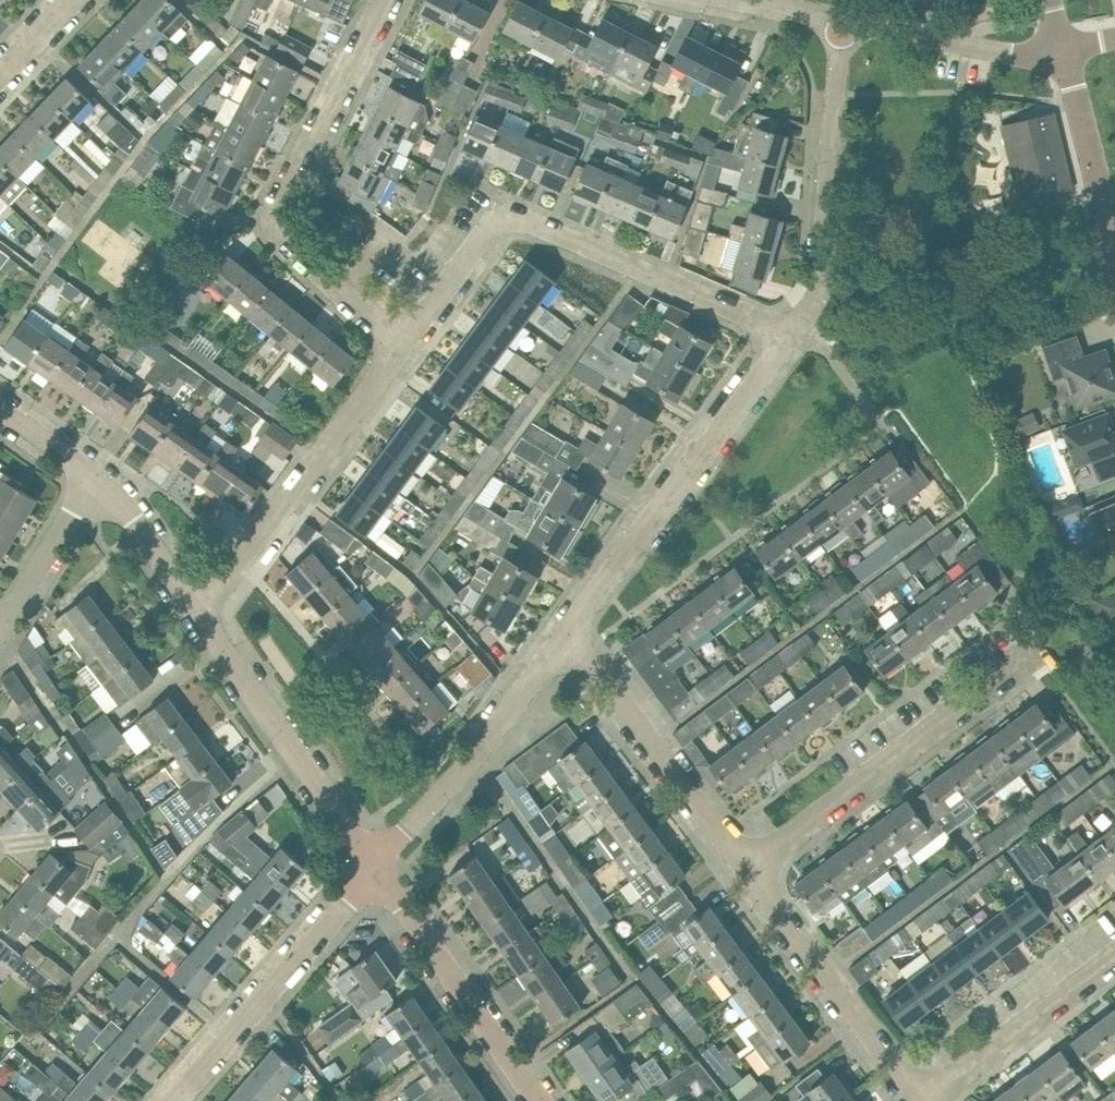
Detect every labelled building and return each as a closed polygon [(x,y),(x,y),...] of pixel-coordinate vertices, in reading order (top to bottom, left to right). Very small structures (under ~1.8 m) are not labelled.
[(170,0),(141,0),(136,6),(162,31),(163,30),(170,37),(189,18),(170,0)] [(202,3),(198,0),(182,0),(194,12),(202,3)] [(229,21),(243,27),(253,4),(255,0),(238,0),(229,21)] [(253,4),(268,10),(272,0),(255,0),(253,4)] [(299,3),(343,23),(353,0),(300,0),(299,3)] [(446,27),(460,0),(426,0),(420,12),(446,27)] [(446,27),(439,40),(453,47),(457,39),(469,46),(472,40),(473,41),(489,11),(472,2),(471,4),(464,0),(460,0),(446,27)] [(504,30),(531,43),(545,15),(535,10),(536,9),(519,0),(504,30)] [(228,28),(202,3),(194,12),(220,37),(221,36),(229,43),(240,30),(232,23),(228,28)] [(162,31),(136,6),(117,25),(143,50),(162,31)] [(556,21),(545,15),(531,43),(558,57),(573,28),(556,19),(556,21)] [(572,53),(609,72),(629,33),(619,27),(620,26),(603,17),(593,37),(583,32),(572,53)] [(125,70),(143,50),(117,25),(99,45),(125,70)] [(277,49),(285,33),(269,25),(261,40),(277,49)] [(285,33),(277,49),(303,63),(311,47),(285,33)] [(646,91),(653,79),(657,70),(647,65),(657,45),(640,36),(639,38),(629,33),(609,72),(646,91)] [(699,78),(714,50),(703,45),(704,43),(687,35),(672,65),(662,60),(657,70),(653,79),(664,85),(674,66),(686,72),(678,86),(692,94),(699,78)] [(244,41),(230,55),(242,66),(255,53),(244,41)] [(216,43),(197,64),(204,71),(224,51),(216,43)] [(115,106),(127,93),(114,80),(125,70),(99,45),(79,65),(104,89),(101,92),(115,106)] [(714,50),(699,78),(726,92),(722,98),(736,105),(749,80),(736,73),(741,63),(724,54),(724,55),(714,50)] [(266,54),(253,79),(286,96),(299,71),(266,54)] [(397,62),(390,76),(414,88),(421,75),(397,62)] [(197,64),(178,83),(185,91),(204,71),(197,64)] [(205,82),(212,89),(225,76),(217,69),(205,82)] [(513,84),(527,89),(532,74),(518,69),(513,84)] [(464,83),(451,76),(438,101),(452,108),(464,83)] [(49,97),(72,119),(91,100),(67,77),(49,97)] [(560,77),(550,96),(565,101),(574,84),(560,77)] [(273,119),(286,96),(253,79),(241,103),(273,119)] [(212,89),(205,82),(187,100),(195,107),(212,89)] [(159,102),(167,110),(185,91),(178,83),(159,102)] [(464,83),(452,108),(464,114),(477,89),(464,83)] [(376,109),(422,133),(429,119),(426,105),(421,102),(389,85),(376,109)] [(508,107),(513,92),(501,88),(496,103),(508,107)] [(578,106),(579,106),(592,111),(597,97),(599,91),(593,89),(591,95),(583,92),(578,106)] [(513,92),(508,107),(504,118),(511,120),(515,109),(522,112),(527,97),(513,92)] [(31,116),(54,138),(72,119),(49,97),(31,116)] [(597,97),(592,111),(604,116),(609,102),(597,97)] [(201,113),(195,107),(187,100),(167,121),(174,128),(186,116),(192,123),(201,113)] [(568,102),(565,111),(559,125),(573,130),(578,115),(576,114),(579,106),(578,106),(568,102)] [(261,143),(273,119),(241,103),(228,126),(261,143)] [(121,111),(145,133),(157,120),(150,113),(144,119),(127,104),(121,111)] [(559,125),(565,111),(552,106),(547,120),(559,125)] [(364,133),(396,150),(404,136),(417,143),(422,133),(376,109),(364,133)] [(750,124),(742,122),(733,152),(778,165),(781,154),(783,154),(788,136),(776,132),(780,119),(753,111),(750,124)] [(1053,112),(1002,125),(1021,201),(1071,189),(1053,112)] [(487,158),(501,125),(476,114),(462,147),(487,158)] [(13,134),(36,157),(54,138),(31,116),(13,134)] [(108,144),(103,148),(120,166),(140,139),(119,120),(107,133),(120,145),(116,152),(108,144)] [(174,128),(167,121),(155,134),(147,144),(156,149),(161,152),(178,135),(173,130),(174,128)] [(623,147),(631,125),(619,121),(617,128),(615,128),(610,142),(623,147)] [(525,136),(501,125),(487,158),(511,168),(525,136)] [(623,147),(636,152),(643,129),(631,125),(623,147)] [(216,150),(248,167),(261,143),(228,126),(216,150)] [(452,148),(457,135),(443,129),(437,142),(452,148)] [(364,133),(352,157),(391,178),(397,180),(402,171),(389,163),(396,150),(364,133)] [(18,175),(36,157),(13,134),(0,147),(0,159),(18,175)] [(525,136),(511,168),(536,179),(550,146),(525,136)] [(708,153),(711,142),(691,136),(688,146),(708,153)] [(554,138),(550,146),(536,179),(561,190),(579,149),(554,138)] [(107,164),(96,178),(106,185),(120,166),(103,148),(92,139),(86,145),(107,164)] [(452,148),(437,142),(432,155),(434,155),(430,164),(443,169),(452,148)] [(198,153),(211,160),(203,174),(236,191),(248,167),(216,150),(203,143),(198,153)] [(156,149),(147,144),(132,164),(141,170),(156,149)] [(674,165),(679,151),(666,146),(660,161),(674,165)] [(778,165),(733,152),(712,146),(708,161),(743,171),(739,185),(771,194),(771,193),(776,194),(780,179),(776,178),(776,176),(775,175),(778,165)] [(674,165),(687,170),(692,156),(679,151),(674,165)] [(607,155),(602,169),(587,163),(573,195),(598,206),(618,160),(607,155)] [(391,178),(352,157),(339,181),(354,189),(349,199),(373,212),(383,193),(391,178)] [(92,185),(81,200),(90,207),(106,185),(96,178),(75,158),(70,163),(92,185)] [(18,175),(0,159),(0,194),(18,175)] [(637,184),(623,178),(629,164),(618,160),(598,206),(623,216),(637,184)] [(141,170),(132,164),(122,177),(137,188),(146,174),(141,170)] [(195,190),(182,184),(170,206),(197,220),(204,206),(223,216),(236,191),(203,174),(195,190)] [(430,197),(436,184),(423,179),(418,191),(430,197)] [(661,195),(647,227),(673,238),(687,205),(693,190),(668,179),(661,195)] [(661,195),(637,184),(623,216),(647,227),(661,195)] [(701,185),(690,225),(706,230),(714,204),(723,207),(728,193),(701,185)] [(430,197),(418,191),(412,204),(425,210),(430,197)] [(74,228),(90,207),(81,200),(65,221),(74,228)] [(777,239),(783,220),(751,211),(746,227),(732,222),(730,230),(733,231),(731,237),(742,240),(773,249),(776,238),(777,239)] [(82,241),(110,257),(102,271),(121,282),(143,244),(97,217),(82,241)] [(65,221),(49,242),(59,249),(74,228),(65,221)] [(699,257),(706,230),(690,225),(682,252),(699,257)] [(773,249),(742,240),(734,270),(766,279),(771,260),(770,260),(773,249)] [(43,271),(59,249),(49,242),(33,264),(43,271)] [(2,269),(11,257),(0,249),(0,268),(2,269)] [(228,254),(206,280),(228,298),(249,272),(228,254)] [(11,257),(2,269),(29,290),(38,278),(11,257)] [(527,260),(511,282),(538,302),(554,280),(527,260)] [(60,288),(66,279),(53,271),(48,280),(60,288)] [(249,272),(228,298),(249,315),(270,289),(249,272)] [(848,275),(847,286),(858,288),(859,276),(848,275)] [(79,289),(79,288),(69,281),(61,293),(64,295),(50,314),(58,320),(71,300),(70,299),(74,293),(77,295),(80,290),(79,289)] [(522,323),(538,302),(511,282),(495,303),(522,323)] [(90,296),(79,288),(79,289),(80,290),(77,295),(74,293),(70,299),(71,300),(82,308),(90,296)] [(270,289),(249,315),(270,332),(291,306),(270,289)] [(616,310),(608,320),(626,329),(626,330),(637,314),(644,305),(629,293),(616,310)] [(507,344),(522,323),(495,303),(479,324),(507,344)] [(162,336),(184,351),(190,343),(170,329),(180,315),(169,304),(151,327),(162,335),(162,336)] [(291,349),(312,323),(291,306),(270,332),(291,349)] [(126,321),(125,320),(114,313),(106,324),(116,331),(120,325),(122,327),(126,321)] [(666,317),(659,330),(674,339),(665,354),(693,370),(710,343),(682,326),(681,326),(666,317)] [(5,346),(28,362),(47,334),(24,318),(5,346)] [(584,318),(575,330),(585,338),(594,326),(584,318)] [(139,348),(147,336),(125,320),(126,321),(122,327),(120,325),(116,331),(139,348)] [(312,323),(291,349),(311,366),(333,340),(312,323)] [(507,344),(479,324),(464,345),(491,365),(507,344)] [(570,359),(585,338),(575,330),(560,351),(570,359)] [(47,334),(28,362),(50,378),(70,350),(47,334)] [(190,343),(184,351),(207,367),(213,359),(215,356),(203,348),(206,342),(196,334),(190,343)] [(1077,334),(1042,346),(1054,380),(1066,376),(1076,407),(1114,394),(1114,379),(1105,349),(1084,356),(1077,334)] [(156,386),(176,356),(147,336),(139,348),(157,361),(145,378),(156,386)] [(70,350),(50,378),(73,394),(93,366),(82,358),(91,346),(79,337),(70,350)] [(333,340),(311,366),(333,384),(355,358),(333,340)] [(592,342),(580,358),(607,375),(621,382),(631,365),(592,342)] [(464,345),(448,366),(475,386),(491,365),(464,345)] [(639,362),(634,371),(649,380),(649,381),(658,387),(677,398),(684,386),(689,389),(698,373),(693,370),(665,354),(652,346),(643,360),(641,359),(639,362)] [(73,394),(96,409),(115,382),(104,374),(114,359),(102,351),(93,366),(73,394)] [(560,351),(544,372),(554,380),(570,359),(560,351)] [(206,377),(205,376),(176,356),(156,386),(166,393),(179,375),(197,387),(196,386),(199,381),(202,383),(206,377)] [(599,390),(607,375),(580,358),(570,372),(599,390)] [(235,374),(213,359),(207,367),(229,382),(235,374)] [(475,386),(448,366),(432,387),(459,408),(475,386)] [(138,398),(126,389),(135,375),(124,368),(115,382),(96,409),(119,426),(138,398)] [(545,392),(554,380),(544,372),(535,385),(545,392)] [(229,382),(252,398),(257,390),(235,374),(229,382)] [(219,403),(227,392),(205,376),(206,377),(202,383),(199,381),(196,386),(197,387),(219,403)] [(274,413),(280,405),(257,390),(252,398),(274,413)] [(251,409),(250,408),(227,392),(219,403),(240,418),(245,412),(247,414),(251,409)] [(513,414),(523,422),(539,400),(529,392),(513,414)] [(608,431),(636,448),(652,421),(624,404),(608,431)] [(173,422),(149,405),(130,433),(153,449),(173,422)] [(302,421),(280,405),(274,413),(296,429),(302,421)] [(428,449),(445,427),(417,407),(401,429),(428,449)] [(245,412),(240,418),(253,427),(261,415),(250,408),(251,409),(247,414),(245,412)] [(1108,413),(1063,430),(1076,465),(1093,459),(1100,479),(1114,473),(1114,431),(1112,433),(1106,415),(1109,414),(1108,413)] [(513,414),(489,445),(500,453),(523,422),(513,414)] [(261,437),(262,439),(272,424),(266,419),(256,433),(261,437)] [(173,422),(153,449),(175,465),(195,437),(194,437),(173,422)] [(218,453),(207,445),(217,430),(205,422),(194,437),(195,437),(175,465),(198,481),(218,453)] [(566,442),(533,422),(522,436),(546,450),(557,457),(566,442)] [(295,441),(272,424),(262,439),(285,455),(295,441)] [(386,449),(413,470),(428,449),(401,429),(386,449)] [(636,448),(608,431),(600,444),(585,436),(577,449),(591,458),(591,459),(619,476),(636,448)] [(546,450),(522,436),(512,450),(536,464),(546,450)] [(221,497),(241,469),(229,461),(239,447),(228,439),(218,453),(198,481),(221,497)] [(466,477),(476,484),(500,453),(489,445),(466,477)] [(370,470),(397,491),(413,470),(386,449),(370,470)] [(867,467),(888,494),(896,505),(918,489),(920,491),(932,482),(914,460),(903,468),(890,449),(867,467)] [(888,494),(867,467),(845,483),(865,510),(888,494)] [(241,469),(221,497),(244,513),(264,485),(241,469)] [(354,491),(381,512),(397,491),(370,470),(354,491)] [(578,525),(579,523),(584,525),(597,504),(592,501),(594,498),(595,499),(595,498),(563,478),(562,479),(549,471),(541,484),(540,484),(532,497),(578,525)] [(4,472),(0,479),(0,560),(37,498),(19,488),(22,483),(4,472)] [(466,477),(450,498),(461,505),(476,484),(466,477)] [(853,519),(865,510),(845,483),(844,484),(840,481),(830,488),(832,493),(823,500),(843,527),(852,539),(862,531),(853,519)] [(354,491),(338,513),(365,533),(381,512),(354,491)] [(578,525),(532,497),(524,511),(520,509),(510,509),(504,518),(529,534),(561,554),(562,553),(561,552),(563,549),(567,552),(580,531),(576,528),(578,525)] [(810,509),(801,516),(822,543),(843,527),(823,500),(822,500),(818,497),(809,504),(810,509)] [(461,505),(450,498),(434,519),(445,526),(461,505)] [(465,514),(490,529),(499,514),(475,500),(465,514)] [(210,519),(225,524),(230,507),(215,503),(210,519)] [(1092,513),(1097,524),(1105,521),(1110,534),(1114,532),(1114,504),(1092,513)] [(920,537),(934,526),(924,513),(910,523),(920,537)] [(454,527),(492,550),(500,535),(490,529),(465,514),(454,527)] [(800,560),(822,543),(801,516),(779,532),(800,560)] [(344,549),(345,547),(353,552),(363,542),(331,518),(320,532),(344,549)] [(434,519),(419,539),(429,547),(445,526),(434,519)] [(920,537),(910,523),(895,535),(905,548),(920,537)] [(949,526),(926,543),(936,557),(959,540),(949,526)] [(777,577),(800,560),(779,532),(757,550),(777,577)] [(429,547),(419,539),(403,561),(413,569),(429,547)] [(983,573),(997,562),(980,539),(955,557),(966,572),(954,581),(974,608),(975,607),(979,610),(989,602),(987,598),(997,591),(983,573)] [(866,557),(877,571),(899,553),(889,540),(866,557)] [(903,559),(914,573),(936,557),(926,543),(903,559)] [(331,572),(330,572),(336,567),(318,546),(287,573),(305,594),(331,572)] [(384,558),(373,550),(365,560),(375,568),(379,563),(381,565),(385,559),(384,558)] [(480,565),(474,574),(520,602),(535,578),(536,578),(537,576),(503,556),(493,573),(480,565)] [(877,571),(866,557),(852,568),(862,582),(877,571)] [(400,588),(404,592),(414,583),(407,575),(384,558),(385,559),(381,565),(379,563),(375,568),(400,588)] [(903,559),(881,576),(892,590),(914,573),(903,559)] [(460,595),(430,561),(419,575),(447,607),(460,595)] [(340,564),(336,567),(330,572),(331,572),(305,594),(323,615),(349,593),(338,581),(347,573),(340,564)] [(731,611),(754,594),(734,566),(711,584),(731,611)] [(506,626),(520,602),(474,574),(468,585),(481,593),(472,608),(506,629),(507,627),(506,626)] [(881,576),(859,593),(870,606),(892,590),(881,576)] [(837,578),(822,590),(832,603),(847,592),(837,578)] [(954,581),(932,598),(952,625),(974,608),(954,581)] [(437,609),(414,583),(404,592),(408,596),(408,597),(417,607),(413,610),(424,621),(437,609)] [(731,611),(711,584),(689,600),(709,627),(731,611)] [(952,625),(932,598),(925,589),(916,596),(922,605),(910,614),(930,641),(952,625)] [(832,603),(822,590),(808,600),(818,613),(832,603)] [(367,614),(349,593),(323,615),(341,637),(367,614)] [(870,606),(859,593),(844,604),(855,617),(870,606)] [(71,641),(105,615),(89,594),(54,619),(62,629),(66,626),(75,638),(71,641)] [(667,616),(688,643),(709,627),(689,600),(667,616)] [(921,648),(930,641),(910,614),(902,602),(892,610),(900,621),(888,630),(908,658),(909,657),(913,659),(922,652),(921,648)] [(121,636),(105,615),(71,641),(87,662),(121,636)] [(688,643),(667,616),(637,639),(643,647),(651,641),(659,652),(665,660),(688,643)] [(455,630),(446,619),(436,629),(443,638),(449,633),(451,636),(456,631),(455,630)] [(394,646),(376,624),(350,646),(368,668),(394,646)] [(764,654),(779,642),(769,629),(764,633),(759,627),(751,633),(755,640),(754,641),(764,654)] [(449,633),(443,638),(453,649),(464,640),(455,630),(456,631),(451,636),(449,633)] [(885,675),(908,658),(888,630),(865,647),(885,675)] [(792,643),(802,657),(817,646),(807,632),(792,643)] [(36,647),(27,634),(18,648),(31,668),(41,661),(50,655),(42,643),(36,647)] [(103,683),(137,657),(121,636),(87,662),(103,683)] [(651,641),(643,647),(629,657),(637,668),(659,652),(651,641)] [(764,654),(754,641),(739,652),(750,665),(764,654)] [(792,643),(770,660),(780,673),(802,657),(792,643)] [(386,689),(412,667),(394,646),(368,668),(386,689)] [(474,687),(492,672),(474,651),(456,666),(474,687)] [(659,652),(637,668),(645,678),(667,662),(665,660),(659,652)] [(154,679),(137,657),(103,683),(120,705),(154,679)] [(770,660),(748,676),(758,689),(780,673),(770,660)] [(31,668),(46,690),(55,684),(41,661),(31,668)] [(674,672),(667,662),(645,678),(652,689),(674,672)] [(710,674),(720,687),(736,676),(726,662),(710,674)] [(843,664),(820,681),(841,708),(864,691),(843,664)] [(412,667),(386,689),(404,710),(430,688),(412,667)] [(1,677),(0,677),(13,695),(19,704),(31,696),(25,687),(13,669),(1,677)] [(652,689),(660,699),(682,683),(674,672),(652,689)] [(688,690),(690,693),(698,703),(720,687),(710,674),(688,690)] [(748,676),(726,693),(736,706),(758,689),(748,676)] [(832,715),(841,708),(820,681),(798,697),(819,725),(820,724),(824,727),(834,720),(832,715)] [(682,683),(660,699),(668,709),(690,693),(688,690),(682,683)] [(62,695),(55,684),(46,690),(53,701),(62,695)] [(430,688),(404,710),(423,731),(448,709),(430,688)] [(690,693),(668,709),(676,720),(698,703),(690,693)] [(726,693),(704,709),(714,722),(736,706),(726,693)] [(184,718),(167,696),(136,720),(152,742),(162,735),(184,718)] [(797,741),(819,725),(798,697),(776,714),(797,741)] [(1036,702),(1013,719),(1033,747),(1042,758),(1076,733),(1060,712),(1049,720),(1036,702)] [(673,733),(683,745),(714,722),(704,709),(673,733)] [(82,744),(114,722),(106,711),(82,729),(69,710),(63,714),(62,715),(82,744)] [(788,748),(797,741),(776,714),(755,730),(775,758),(775,757),(780,760),(789,753),(788,748)] [(753,774),(775,758),(755,730),(746,717),(736,725),(746,737),(732,747),(753,774)] [(184,718),(162,735),(178,756),(200,739),(184,718)] [(1011,763),(1033,747),(1013,719),(1012,720),(1008,718),(999,724),(1000,729),(991,736),(1011,763)] [(571,751),(582,743),(566,721),(555,729),(571,751)] [(126,739),(114,722),(82,744),(94,763),(126,739)] [(60,737),(51,724),(38,732),(47,746),(60,737)] [(13,736),(3,725),(0,728),(0,749),(2,747),(13,736)] [(571,751),(555,729),(545,737),(561,759),(571,751)] [(991,736),(986,734),(977,741),(978,746),(969,752),(997,790),(1020,774),(1011,763),(991,736)] [(561,759),(545,737),(534,745),(550,767),(559,760),(561,759)] [(194,777),(216,760),(200,739),(178,756),(166,765),(182,787),(188,782),(194,777)] [(576,783),(603,762),(586,740),(582,743),(571,751),(561,759),(559,760),(569,773),(557,782),(565,791),(576,783)] [(33,758),(37,754),(27,745),(13,758),(2,747),(0,749),(0,787),(33,758)] [(550,767),(534,745),(524,752),(540,774),(550,767)] [(753,774),(732,747),(711,763),(706,756),(696,764),(714,787),(722,781),(730,791),(732,790),(735,792),(745,785),(743,781),(753,774)] [(956,762),(947,769),(967,796),(975,807),(997,790),(969,752),(968,753),(964,751),(955,758),(956,762)] [(540,774),(524,752),(513,760),(530,782),(540,774)] [(19,808),(52,778),(69,764),(63,757),(46,772),(33,758),(0,787),(19,808)] [(174,822),(190,844),(224,810),(223,809),(221,811),(212,798),(233,782),(216,760),(194,777),(182,787),(196,806),(174,822)] [(513,760),(502,768),(504,771),(497,776),(511,796),(524,786),(530,782),(513,760)] [(593,805),(620,785),(603,762),(576,783),(585,795),(575,803),(583,812),(593,805)] [(948,810),(967,796),(947,769),(924,786),(926,789),(918,795),(947,834),(959,824),(948,810)] [(1058,780),(1068,793),(1091,776),(1088,772),(1086,773),(1086,772),(1079,777),(1074,769),(1058,779),(1058,780)] [(117,798),(127,790),(114,770),(103,777),(117,798)] [(1036,796),(1046,809),(1068,793),(1058,780),(1058,779),(1052,771),(1048,775),(1049,782),(1051,784),(1036,796)] [(52,778),(19,808),(38,829),(71,800),(52,778)] [(1096,783),(1074,799),(1083,812),(1106,795),(1096,783)] [(609,827),(636,807),(620,785),(593,805),(609,827)] [(527,819),(541,809),(524,786),(511,796),(527,819)] [(130,789),(127,790),(117,798),(132,820),(145,811),(130,789)] [(1046,809),(1036,796),(1014,812),(1024,826),(1046,809)] [(904,843),(927,826),(906,799),(884,816),(904,843)] [(1083,812),(1074,799),(1051,816),(1061,829),(1083,812)] [(86,820),(76,828),(92,846),(89,849),(101,853),(102,852),(131,833),(121,819),(122,818),(113,808),(107,801),(86,820)] [(636,807),(609,827),(598,834),(615,857),(653,829),(636,807)] [(247,835),(259,825),(245,808),(218,831),(231,842),(249,857),(287,889),(306,867),(311,872),(329,851),(320,839),(300,862),(282,847),(273,857),(247,835)] [(527,819),(542,841),(556,831),(541,809),(527,819)] [(1024,826),(1014,812),(992,829),(1002,842),(1024,826)] [(512,849),(525,843),(512,815),(499,821),(512,849)] [(904,843),(884,816),(862,833),(887,866),(897,859),(892,853),(904,843)] [(1101,835),(1114,854),(1114,825),(1101,835)] [(653,829),(615,857),(631,879),(669,851),(653,829)] [(1002,842),(992,829),(977,840),(987,853),(1002,842)] [(1114,867),(1114,854),(1101,835),(1089,844),(1077,829),(1067,837),(1079,852),(1099,879),(1114,867)] [(231,842),(218,831),(210,841),(223,851),(231,842)] [(542,841),(559,864),(572,854),(556,831),(542,841)] [(848,838),(849,842),(840,849),(867,886),(889,869),(887,866),(862,833),(861,833),(857,831),(848,838)] [(178,856),(166,838),(151,847),(165,868),(178,856)] [(1008,848),(1032,881),(1046,871),(1021,838),(1008,848)] [(535,852),(528,842),(516,851),(523,860),(510,869),(535,852)] [(867,886),(840,849),(818,866),(845,902),(867,886)] [(669,851),(631,879),(643,896),(640,898),(647,908),(659,899),(660,893),(686,873),(669,851)] [(62,862),(51,852),(32,874),(53,892),(67,904),(87,879),(91,867),(67,856),(62,862)] [(535,852),(510,869),(515,876),(523,870),(522,868),(527,865),(531,871),(542,862),(535,852)] [(976,872),(984,883),(1011,863),(1003,852),(976,872)] [(1099,879),(1079,852),(1045,877),(1066,904),(1099,879)] [(574,887),(588,877),(572,854),(559,864),(574,887)] [(449,874),(467,899),(493,881),(476,855),(449,874)] [(287,889),(249,857),(241,867),(255,879),(245,890),(269,910),(287,889)] [(929,876),(939,890),(954,878),(944,865),(929,876)] [(815,925),(830,915),(827,912),(843,900),(845,902),(818,866),(795,883),(803,894),(796,900),(815,925)] [(984,883),(976,872),(952,891),(960,901),(984,883)] [(53,892),(32,874),(14,896),(35,914),(50,926),(61,914),(46,901),(53,892)] [(939,890),(929,876),(907,893),(917,906),(939,890)] [(574,887),(590,910),(604,900),(588,877),(574,887)] [(201,890),(214,901),(223,890),(211,879),(201,890)] [(548,916),(558,910),(570,901),(563,891),(558,895),(547,880),(522,898),(533,913),(542,906),(548,916)] [(511,906),(493,881),(467,899),(484,924),(511,906)] [(214,901),(201,890),(193,900),(206,911),(214,901)] [(227,911),(250,932),(269,910),(245,890),(227,911)] [(1028,892),(1004,910),(1023,936),(1047,918),(1028,892)] [(917,906),(907,893),(885,910),(895,923),(917,906)] [(0,912),(0,922),(17,936),(35,914),(14,896),(0,912)] [(943,897),(928,908),(937,919),(952,908),(943,897)] [(612,911),(604,900),(590,910),(598,921),(612,911)] [(575,934),(587,925),(570,901),(558,910),(575,934)] [(91,903),(80,915),(105,937),(121,917),(106,905),(101,911),(91,903)] [(528,931),(511,906),(484,924),(502,949),(528,931)] [(727,929),(710,906),(684,926),(674,934),(683,947),(675,953),(682,963),(701,949),(727,929)] [(913,937),(937,919),(928,908),(904,926),(913,937)] [(895,923),(885,910),(863,926),(864,928),(873,940),(895,923)] [(999,954),(1023,936),(1004,910),(980,928),(999,954)] [(208,933),(232,953),(250,932),(227,911),(208,933)] [(105,937),(80,915),(71,926),(96,947),(105,937)] [(164,932),(148,918),(139,929),(181,965),(171,976),(195,997),(213,975),(190,954),(177,943),(164,932)] [(659,919),(639,935),(649,948),(670,933),(659,919)] [(173,922),(164,932),(177,943),(186,933),(173,922)] [(976,971),(999,954),(980,928),(969,937),(959,924),(947,933),(956,946),(976,971)] [(913,937),(904,926),(881,944),(889,955),(913,937)] [(835,951),(843,962),(873,940),(864,928),(835,951)] [(717,971),(744,951),(727,929),(701,949),(708,958),(694,968),(704,981),(717,970),(717,971)] [(528,931),(502,949),(519,974),(545,955),(528,931)] [(190,954),(213,975),(232,953),(208,933),(199,944),(190,954)] [(0,937),(0,962),(2,959),(12,967),(22,955),(0,937)] [(591,960),(604,952),(596,941),(584,949),(591,960)] [(889,955),(881,944),(849,968),(860,984),(879,970),(875,966),(889,955)] [(956,946),(933,964),(952,989),(976,971),(956,946)] [(391,964),(380,948),(352,967),(364,982),(352,990),(361,1002),(355,1006),(349,1005),(319,1026),(331,1043),(394,998),(385,987),(397,980),(387,966),(391,964)] [(760,973),(753,964),(755,959),(749,951),(745,952),(744,951),(717,971),(734,993),(760,973)] [(604,952),(591,960),(598,970),(611,961),(604,952)] [(63,987),(38,967),(22,955),(12,967),(39,989),(45,982),(58,993),(63,987)] [(63,987),(73,975),(48,955),(38,967),(63,987)] [(563,980),(545,955),(519,974),(536,999),(563,980)] [(649,988),(662,978),(650,963),(637,973),(649,988)] [(928,1007),(952,989),(933,964),(909,982),(928,1007)] [(609,967),(591,979),(602,995),(620,983),(609,967)] [(760,973),(734,993),(750,1015),(777,995),(760,973)] [(153,997),(127,975),(118,986),(131,997),(144,1008),(167,1028),(186,1006),(162,986),(153,997)] [(662,978),(649,988),(667,1009),(680,999),(662,978)] [(580,1006),(563,980),(536,999),(554,1024),(580,1006)] [(637,982),(573,1028),(582,1040),(567,1050),(568,1051),(587,1076),(625,1049),(613,1032),(653,1004),(637,982)] [(904,1025),(928,1007),(909,982),(885,1000),(904,1025)] [(122,1007),(131,997),(118,986),(109,996),(122,1007)] [(388,1012),(397,1025),(372,1043),(371,1044),(378,1054),(429,1018),(412,995),(388,1012)] [(750,1015),(759,1027),(748,1036),(755,1046),(793,1017),(777,995),(750,1015)] [(680,999),(667,1009),(683,1029),(696,1019),(680,999)] [(149,1050),(167,1028),(144,1008),(125,1030),(149,1050)] [(1094,1023),(1114,1050),(1114,1008),(1094,1023)] [(793,1017),(755,1046),(771,1069),(810,1040),(793,1017)] [(81,1029),(94,1040),(103,1029),(90,1018),(81,1029)] [(445,1042),(429,1018),(378,1054),(386,1065),(411,1045),(421,1059),(445,1042)] [(696,1019),(683,1029),(695,1045),(708,1034),(696,1019)] [(1092,1067),(1114,1050),(1094,1023),(1072,1040),(1092,1067)] [(94,1040),(81,1029),(72,1039),(85,1050),(94,1040)] [(130,1071),(149,1050),(125,1030),(107,1051),(130,1071)] [(411,1100),(461,1065),(445,1042),(421,1059),(430,1072),(404,1089),(411,1100)] [(718,1073),(731,1063),(739,1057),(734,1051),(732,1053),(725,1044),(720,1049),(714,1042),(701,1052),(718,1073)] [(291,1100),(312,1100),(288,1079),(298,1068),(273,1047),(254,1069),(279,1090),(291,1100)] [(625,1049),(587,1076),(604,1100),(608,1100),(632,1084),(641,1097),(635,1100),(636,1100),(655,1088),(669,1077),(654,1055),(641,1065),(637,1059),(623,1069),(614,1057),(626,1050),(625,1049)] [(1037,1066),(1057,1093),(1080,1076),(1060,1049),(1037,1066)] [(112,1093),(130,1071),(107,1051),(88,1072),(112,1093)] [(80,1082),(54,1060),(53,1061),(46,1055),(37,1065),(79,1100),(105,1100),(112,1093),(88,1072),(80,1082)] [(331,1063),(323,1068),(331,1081),(343,1073),(335,1060),(331,1063)] [(740,1100),(765,1100),(772,1096),(760,1081),(759,1082),(750,1070),(742,1077),(731,1063),(718,1073),(740,1100)] [(37,1065),(29,1074),(37,1081),(35,1082),(57,1100),(79,1100),(37,1065)] [(357,1070),(364,1079),(370,1074),(363,1065),(357,1070)] [(444,1092),(450,1100),(459,1100),(478,1088),(461,1065),(411,1100),(412,1100),(431,1100),(444,1092)] [(669,1077),(655,1088),(664,1100),(697,1077),(688,1065),(669,1077)] [(1057,1093),(1037,1066),(1015,1083),(1029,1100),(1047,1100),(1048,1100),(1049,1100),(1063,1100),(1057,1093)] [(279,1090),(254,1069),(236,1091),(248,1100),(270,1100),(279,1090)] [(834,1072),(798,1099),(800,1100),(842,1100),(851,1094),(855,1090),(845,1077),(841,1080),(834,1072)] [(995,1100),(1029,1100),(1015,1083),(993,1099),(995,1100)] [(18,1100),(0,1084),(0,1100),(17,1100),(18,1100)] [(478,1088),(459,1100),(487,1100),(478,1088)] [(1104,1096),(1108,1100),(1114,1100),(1114,1088),(1104,1096)] [(236,1091),(227,1100),(248,1100),(236,1091)]
